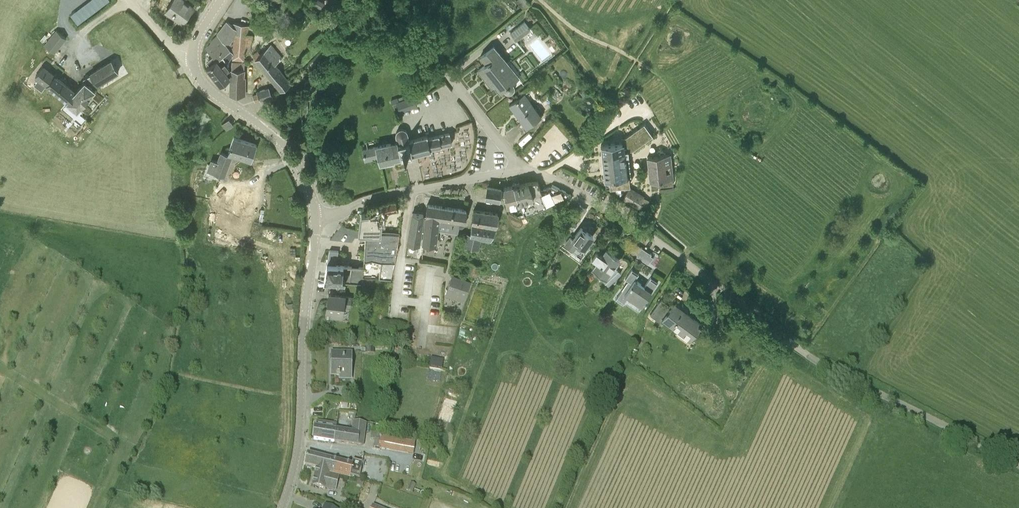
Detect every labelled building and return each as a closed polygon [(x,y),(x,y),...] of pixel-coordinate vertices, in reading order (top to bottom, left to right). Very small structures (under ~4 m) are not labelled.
[(165,11),(182,22),(194,5),(186,0),(172,0),(165,11)] [(330,5),(322,0),(317,0),(314,5),(326,13),(330,5)] [(524,10),(531,4),(528,0),(516,0),(524,10)] [(83,20),(75,11),(71,14),(78,24),(83,20)] [(220,83),(228,77),(231,75),(226,70),(229,68),(228,66),(228,62),(233,55),(233,59),(244,60),(246,34),(250,25),(234,22),(234,26),(227,21),(217,33),(218,34),(211,42),(212,43),(207,48),(214,56),(208,61),(211,64),(208,67),(213,74),(220,83)] [(282,29),(278,31),(282,38),(289,34),(284,25),(281,27),(282,29)] [(337,25),(330,31),(334,36),(341,31),(337,25)] [(66,40),(54,27),(36,43),(48,56),(66,40)] [(516,28),(510,32),(516,40),(522,35),(516,28)] [(272,44),(257,57),(281,90),(290,83),(276,63),(283,57),(272,44)] [(511,93),(514,91),(515,89),(515,87),(514,84),(512,83),(520,77),(495,45),(481,56),(486,63),(478,70),(484,77),(487,75),(494,84),(494,85),(500,92),(503,90),(505,91),(507,93),(509,93),(511,93)] [(101,67),(98,69),(105,80),(107,78),(119,71),(112,60),(101,67)] [(231,69),(243,69),(244,69),(245,61),(232,61),(231,69)] [(67,101),(75,92),(60,80),(57,77),(55,76),(46,69),(40,78),(47,85),(52,89),(67,101)] [(97,84),(105,80),(98,69),(91,73),(84,78),(85,80),(93,87),(97,84)] [(243,95),(243,69),(231,69),(231,95),(243,95)] [(67,101),(77,110),(95,89),(93,87),(85,80),(75,92),(67,101)] [(424,97),(429,105),(454,92),(449,83),(424,97)] [(269,87),(266,88),(257,91),(258,94),(253,96),(255,101),(272,95),(269,87)] [(518,114),(522,120),(527,126),(542,114),(525,93),(510,105),(515,112),(517,111),(519,113),(518,114)] [(398,101),(397,102),(400,112),(417,106),(414,96),(398,101)] [(230,128),(235,123),(231,119),(226,124),(230,128)] [(634,148),(655,137),(648,124),(627,136),(634,148)] [(398,143),(401,156),(403,156),(414,153),(431,150),(429,149),(453,143),(449,133),(428,137),(427,136),(409,139),(408,132),(406,129),(404,128),(401,128),(400,129),(398,130),(397,132),(395,133),(398,143)] [(235,160),(237,155),(242,156),(252,160),(257,144),(234,137),(231,146),(229,152),(228,154),(221,151),(217,161),(211,159),(207,171),(225,177),(231,161),(232,161),(235,160)] [(391,142),(376,146),(381,163),(395,160),(393,158),(401,156),(398,143),(391,144),(391,142)] [(623,142),(611,143),(601,144),(601,145),(602,152),(602,153),(603,162),(612,161),(611,151),(623,150),(624,150),(623,142)] [(367,162),(378,160),(376,147),(364,149),(367,162)] [(612,161),(603,162),(606,186),(605,186),(606,186),(624,184),(623,176),(627,175),(624,150),(623,150),(611,151),(612,161)] [(650,180),(655,180),(655,186),(666,185),(666,183),(673,183),(673,178),(674,177),(671,153),(648,156),(650,180)] [(231,215),(247,219),(256,194),(217,180),(211,201),(233,208),(231,215)] [(528,182),(526,182),(520,184),(519,181),(512,183),(513,185),(520,203),(519,203),(526,217),(572,195),(571,195),(570,193),(562,189),(552,184),(552,185),(558,188),(557,189),(551,186),(541,190),(537,180),(528,182)] [(520,203),(513,185),(504,188),(504,189),(507,207),(519,203),(520,203)] [(487,187),(486,198),(500,200),(502,189),(487,187)] [(630,187),(622,199),(638,208),(638,207),(643,210),(648,202),(643,200),(645,196),(630,187)] [(381,222),(382,222),(386,223),(386,212),(386,211),(398,209),(396,199),(381,202),(369,205),(370,208),(361,213),(370,212),(370,213),(379,212),(379,221),(381,222)] [(427,204),(426,214),(422,243),(435,245),(436,230),(450,232),(451,228),(458,229),(459,221),(466,221),(466,219),(467,209),(447,207),(427,204)] [(574,216),(581,220),(587,209),(580,205),(574,216)] [(474,210),(472,220),(470,233),(466,232),(463,246),(479,250),(481,238),(491,239),(496,228),(498,213),(474,210)] [(361,213),(359,228),(359,229),(381,231),(381,229),(382,222),(381,222),(379,221),(379,212),(370,213),(370,212),(361,213)] [(412,212),(410,235),(408,235),(407,244),(420,246),(424,214),(412,212)] [(581,227),(573,238),(570,236),(564,244),(574,251),(579,244),(584,248),(593,236),(581,227)] [(366,235),(365,249),(364,260),(365,260),(365,262),(365,268),(363,267),(363,268),(363,278),(377,280),(377,279),(379,279),(379,277),(392,278),(397,255),(398,251),(400,232),(381,229),(381,231),(366,229),(366,235)] [(642,248),(632,241),(625,251),(635,258),(642,248)] [(423,246),(418,246),(417,258),(422,259),(422,258),(424,258),(425,249),(423,248),(423,246)] [(652,255),(642,248),(635,258),(645,265),(652,255)] [(359,267),(351,267),(343,266),(344,265),(333,264),(338,251),(332,250),(327,263),(324,279),(324,280),(336,281),(345,282),(349,283),(370,286),(367,294),(371,295),(377,280),(363,278),(363,268),(359,267)] [(602,279),(607,283),(620,273),(615,266),(620,259),(607,250),(602,256),(596,252),(592,258),(597,262),(592,268),(604,277),(602,279)] [(477,279),(481,265),(469,261),(465,275),(477,279)] [(632,269),(626,277),(625,278),(632,283),(627,291),(623,289),(616,299),(624,303),(628,296),(642,305),(658,281),(651,276),(644,286),(635,279),(639,273),(632,269)] [(470,279),(452,274),(445,295),(464,302),(470,279)] [(329,293),(328,300),(326,310),(334,311),(333,317),(343,318),(345,307),(351,308),(353,296),(346,294),(346,296),(329,293)] [(662,299),(650,314),(661,322),(662,319),(689,340),(701,324),(688,313),(686,316),(672,305),(672,306),(662,299)] [(371,328),(365,327),(360,327),(359,344),(370,345),(371,328)] [(350,379),(348,353),(339,353),(339,354),(333,354),(333,375),(337,375),(337,376),(340,376),(340,375),(347,375),(349,375),(349,379),(350,379)] [(443,362),(431,359),(429,368),(441,371),(443,362)] [(352,432),(336,430),(334,442),(362,445),(365,422),(353,421),(352,432)] [(325,429),(315,428),(314,439),(323,441),(334,442),(336,430),(325,429)] [(375,440),(374,449),(382,450),(384,441),(383,441),(384,435),(371,433),(370,439),(375,440)] [(414,453),(415,442),(392,439),(390,450),(414,453)] [(340,474),(329,472),(330,471),(332,459),(332,460),(308,454),(306,466),(317,469),(313,486),(336,491),(340,474)] [(332,459),(330,471),(359,478),(363,462),(353,460),(352,464),(332,459)] [(415,485),(410,482),(407,490),(412,492),(415,485)]
